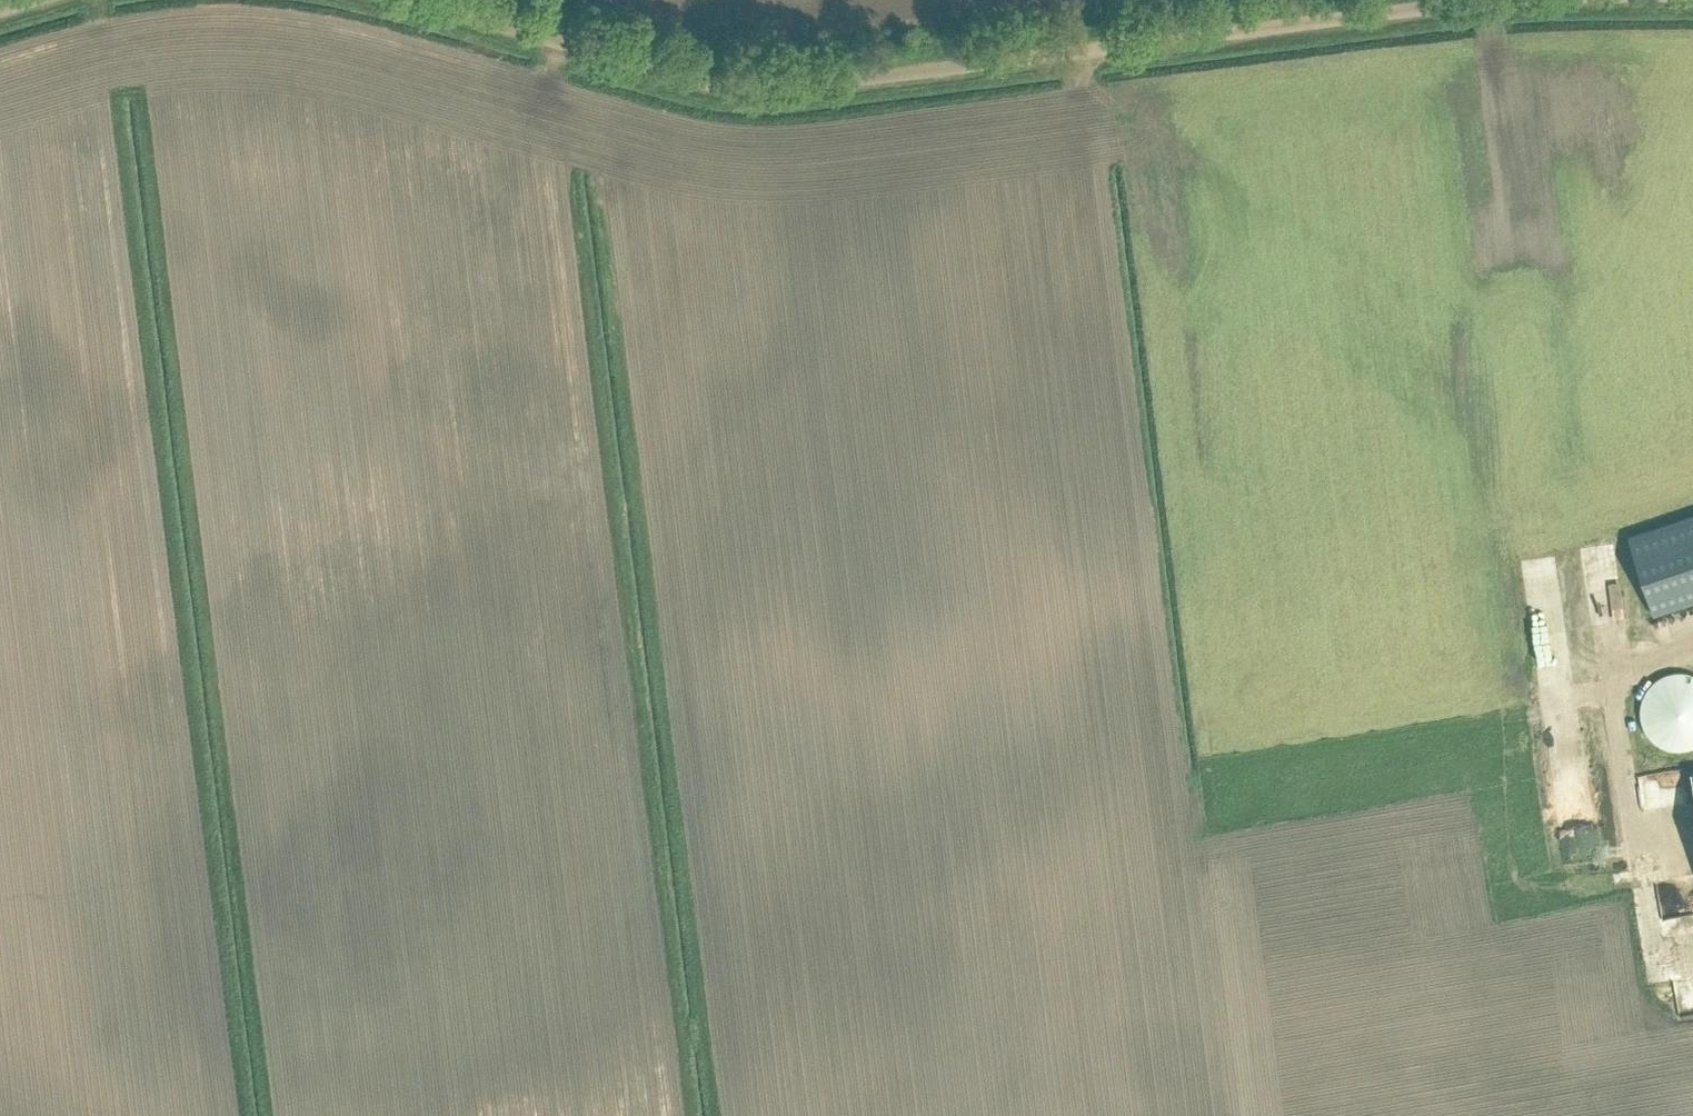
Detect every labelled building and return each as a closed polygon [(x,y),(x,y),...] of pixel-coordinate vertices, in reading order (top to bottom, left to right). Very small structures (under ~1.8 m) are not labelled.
[(1628,536),(1653,613),(1692,600),(1692,515),(1628,536)] [(1671,671),(1665,673),(1658,677),(1653,681),(1648,686),(1644,692),(1641,699),(1640,706),(1640,713),(1641,720),(1643,726),(1646,732),(1651,737),(1656,742),(1662,745),(1668,747),(1675,749),(1684,748),(1691,746),(1692,746),(1692,673),(1685,671),(1678,671),(1671,671)] [(1642,818),(1687,809),(1680,776),(1636,785),(1642,818)] [(1661,928),(1655,892),(1631,896),(1648,990),(1674,985),(1667,943),(1692,938),(1692,922),(1661,928)]
